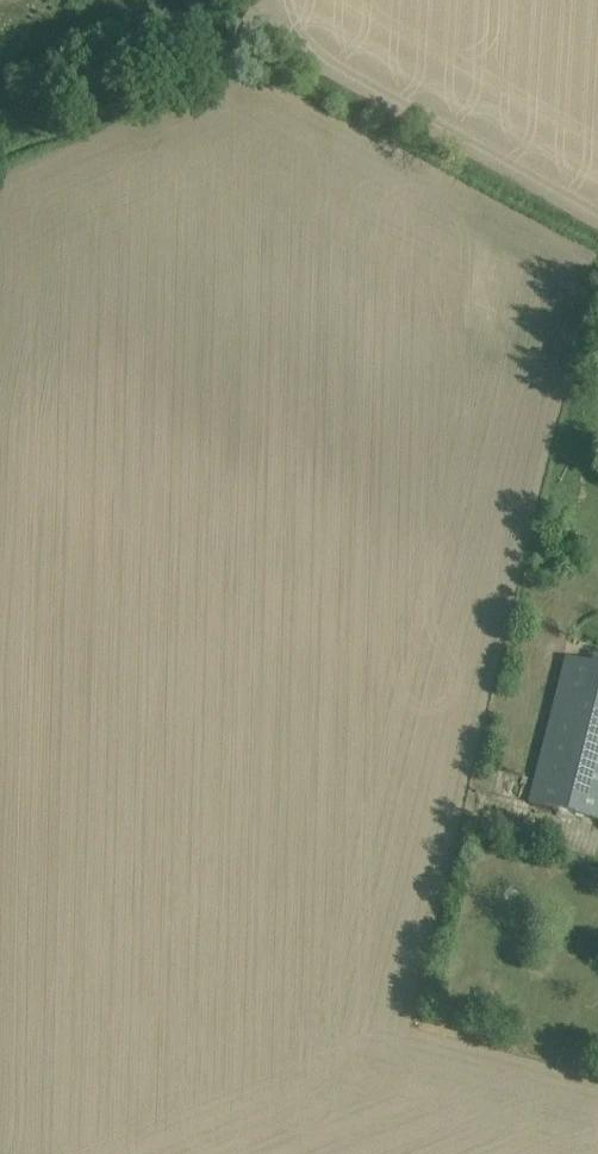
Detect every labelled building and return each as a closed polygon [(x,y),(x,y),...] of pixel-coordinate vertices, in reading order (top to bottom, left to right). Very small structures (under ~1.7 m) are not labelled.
[(560,681),(529,802),(597,820),(597,666),(566,658),(560,681)]
